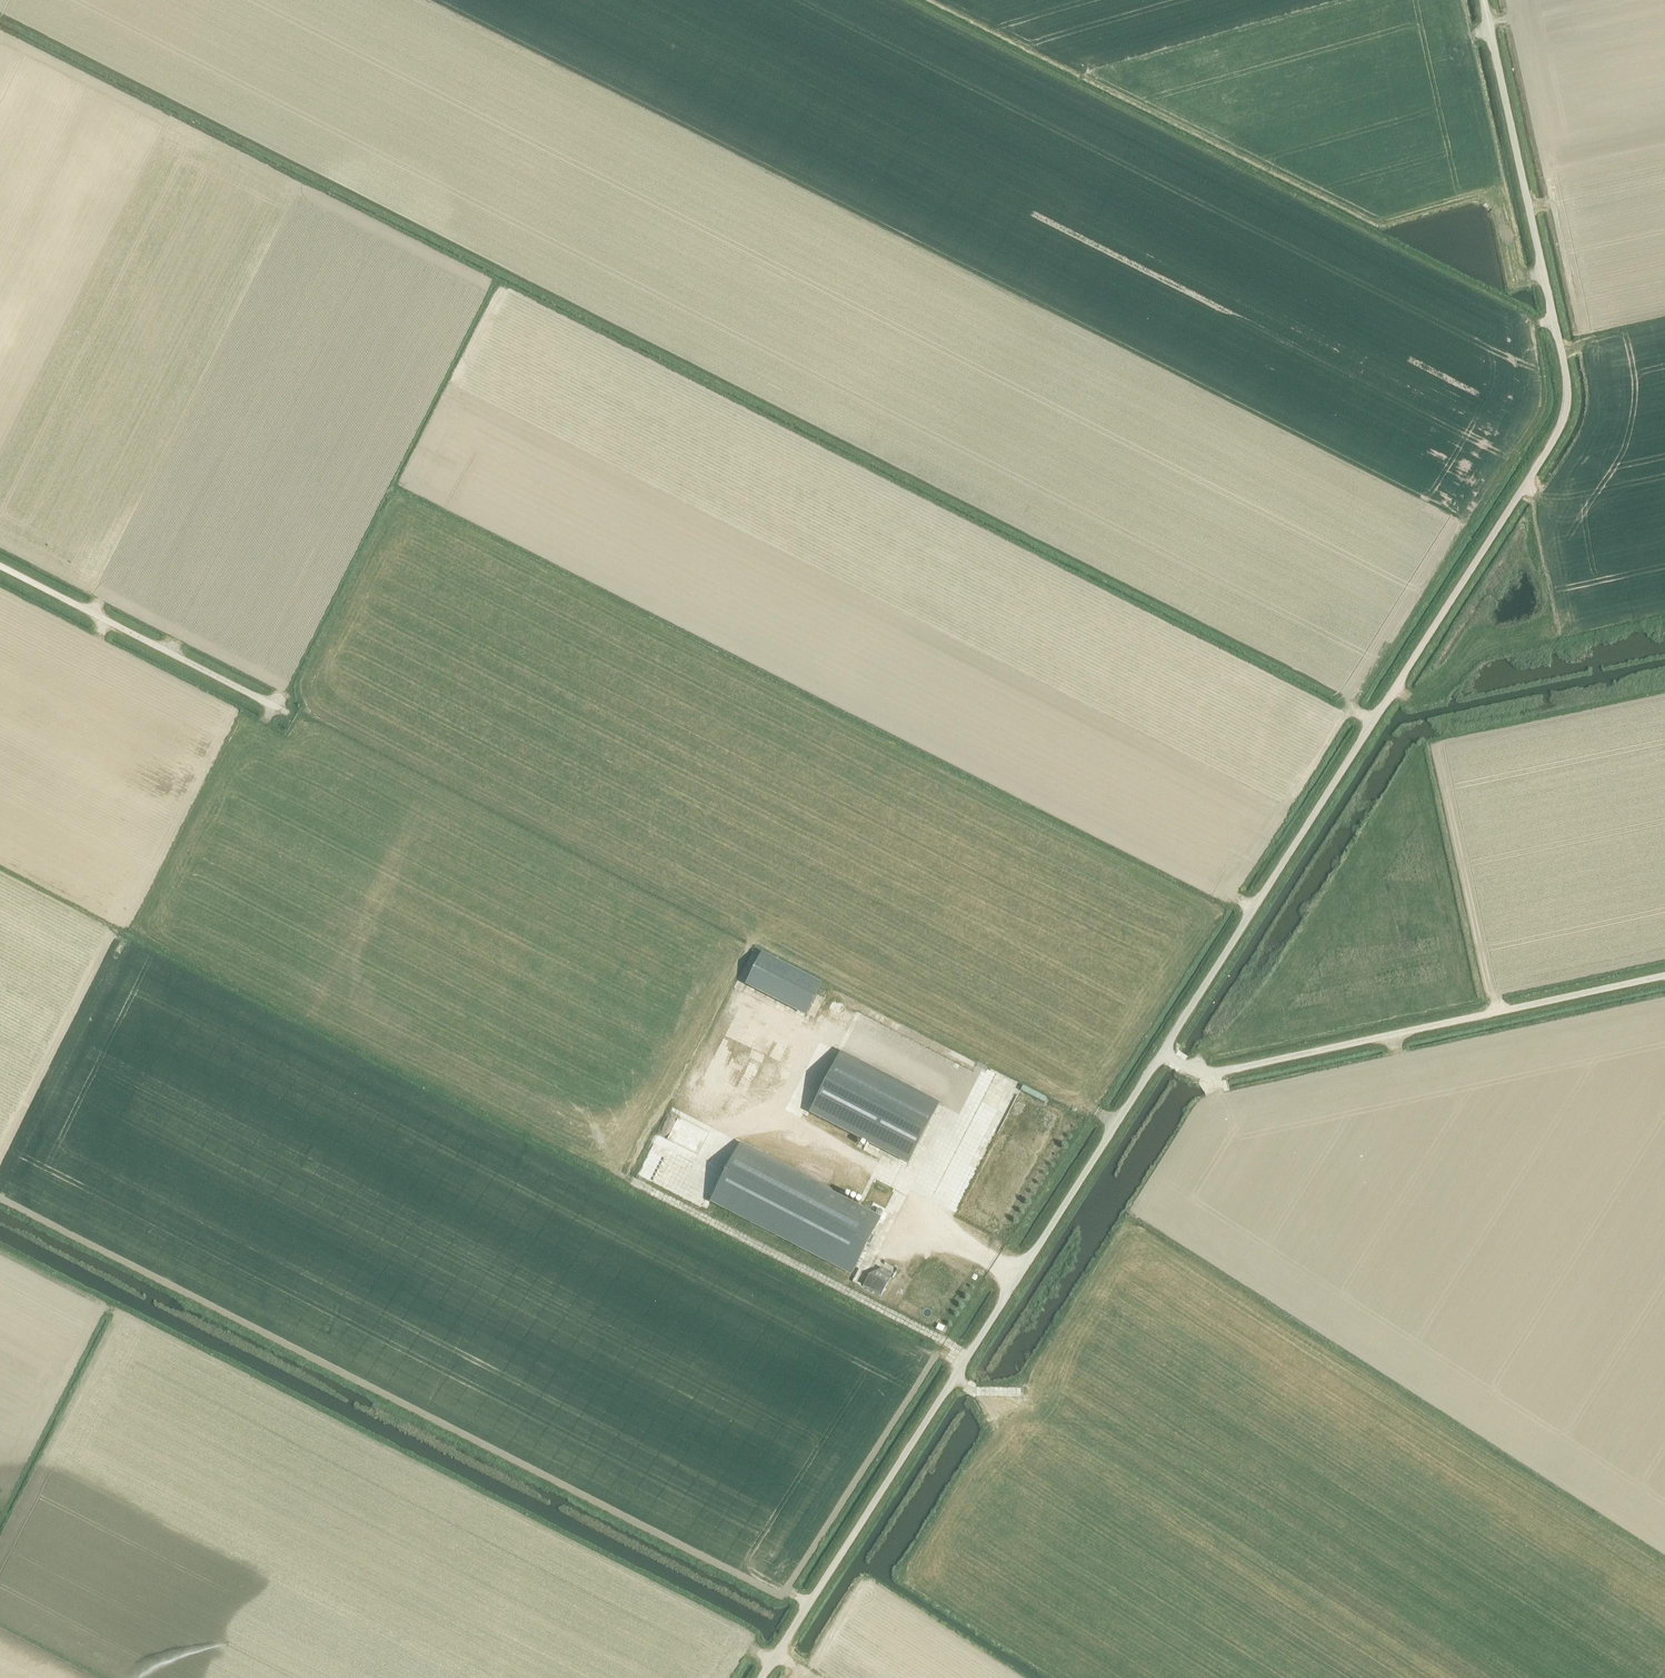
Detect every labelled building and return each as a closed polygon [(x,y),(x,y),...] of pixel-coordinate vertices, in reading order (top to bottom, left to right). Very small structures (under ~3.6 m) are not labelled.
[(761,955),(746,985),(806,1016),(821,986),(761,955)] [(908,1164),(939,1105),(840,1054),(810,1113),(908,1164)] [(984,1085),(987,1087),(992,1090),(1008,1098),(1010,1093),(986,1081),(984,1085)] [(987,1087),(975,1111),(979,1114),(992,1090),(987,1087)] [(742,1151),(714,1205),(854,1278),(882,1224),(742,1151)] [(869,1276),(862,1288),(880,1298),(890,1279),(878,1273),(875,1279),(869,1276)] [(938,1324),(936,1329),(942,1332),(944,1327),(938,1324)]
